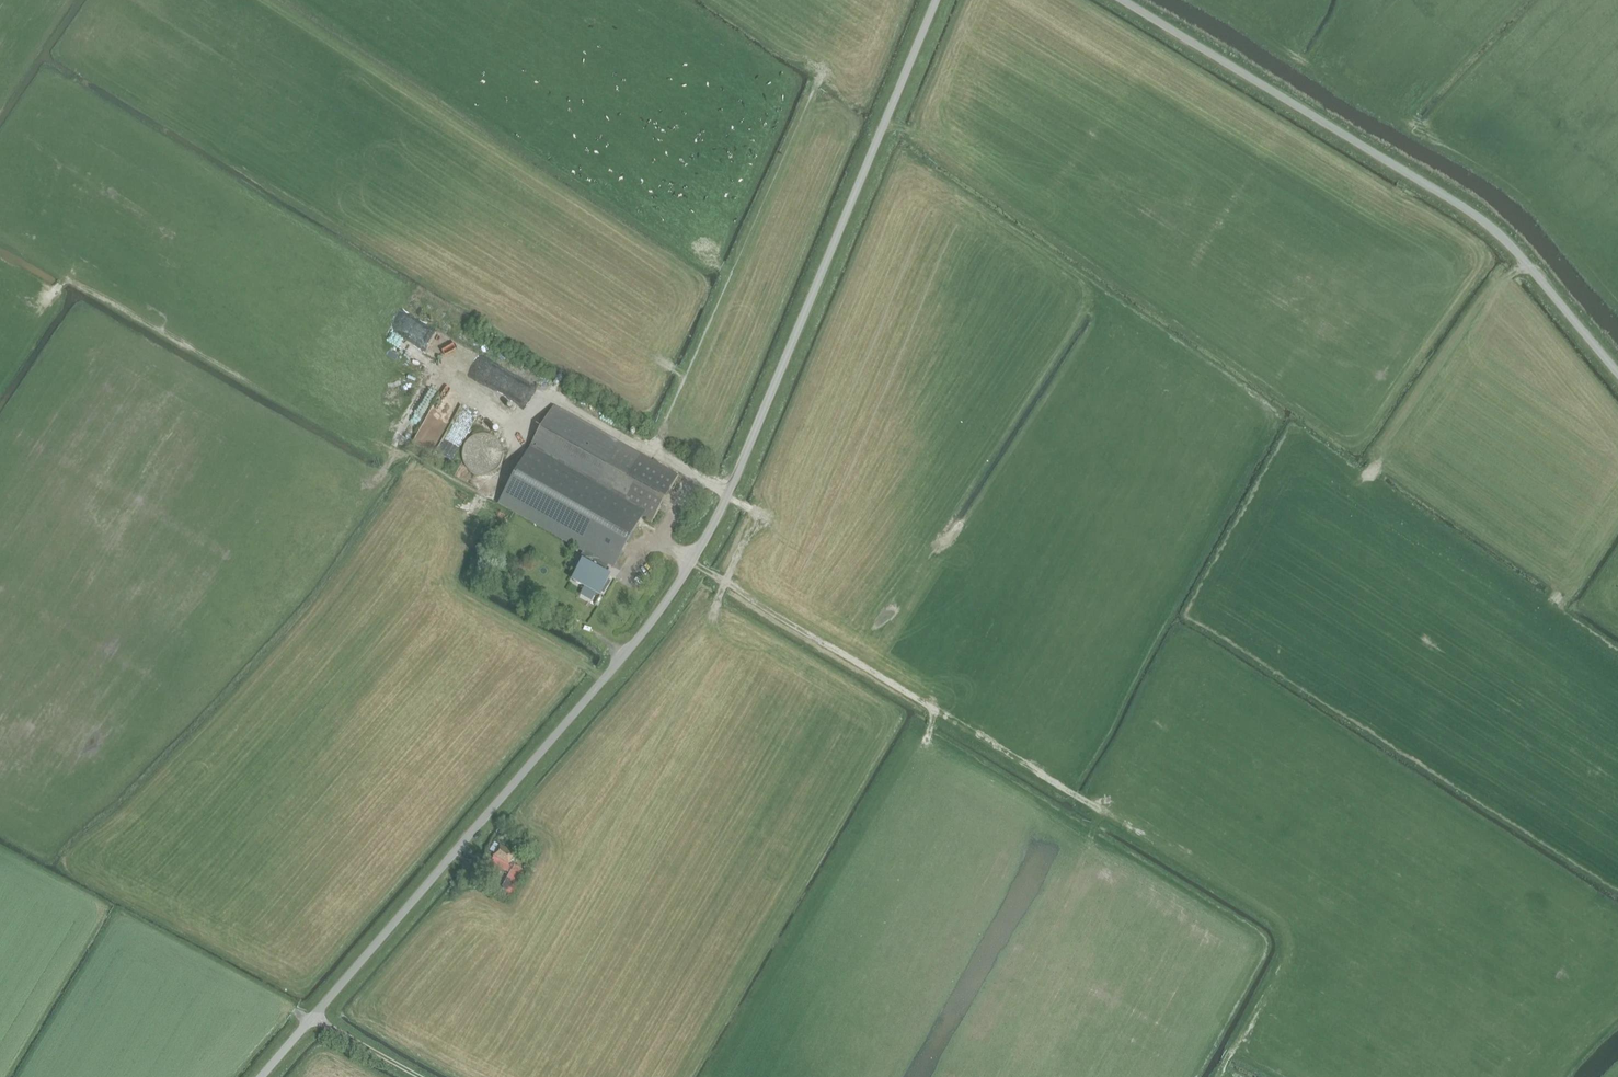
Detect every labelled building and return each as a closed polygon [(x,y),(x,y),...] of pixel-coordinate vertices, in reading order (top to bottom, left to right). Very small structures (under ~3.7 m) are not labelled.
[(389,307),(382,325),(414,337),(421,320),(389,307)] [(439,396),(421,434),(437,435),(438,435),(436,438),(423,437),(423,445),(448,457),(454,458),(474,416),(463,411),(460,411),(460,412),(455,422),(456,413),(447,412),(447,402),(450,402),(452,396),(439,396)] [(608,564),(614,567),(641,518),(650,524),(678,475),(553,405),(499,503),(584,551),(600,560),(608,564)] [(474,440),(474,449),(472,449),(473,466),(496,465),(495,457),(497,457),(496,439),(474,440)] [(572,580),(584,587),(596,593),(599,595),(601,592),(603,593),(608,585),(606,584),(609,577),(603,574),(595,569),(600,560),(584,551),(578,561),(582,563),(572,580)] [(510,849),(522,856),(526,848),(514,841),(510,849)] [(518,856),(514,853),(499,845),(495,853),(493,857),(490,862),(509,872),(512,867),(514,862),(516,859),(518,856)] [(525,872),(532,860),(524,856),(518,869),(513,866),(499,892),(511,899),(525,872)] [(483,866),(475,880),(480,882),(487,868),(483,866)]
